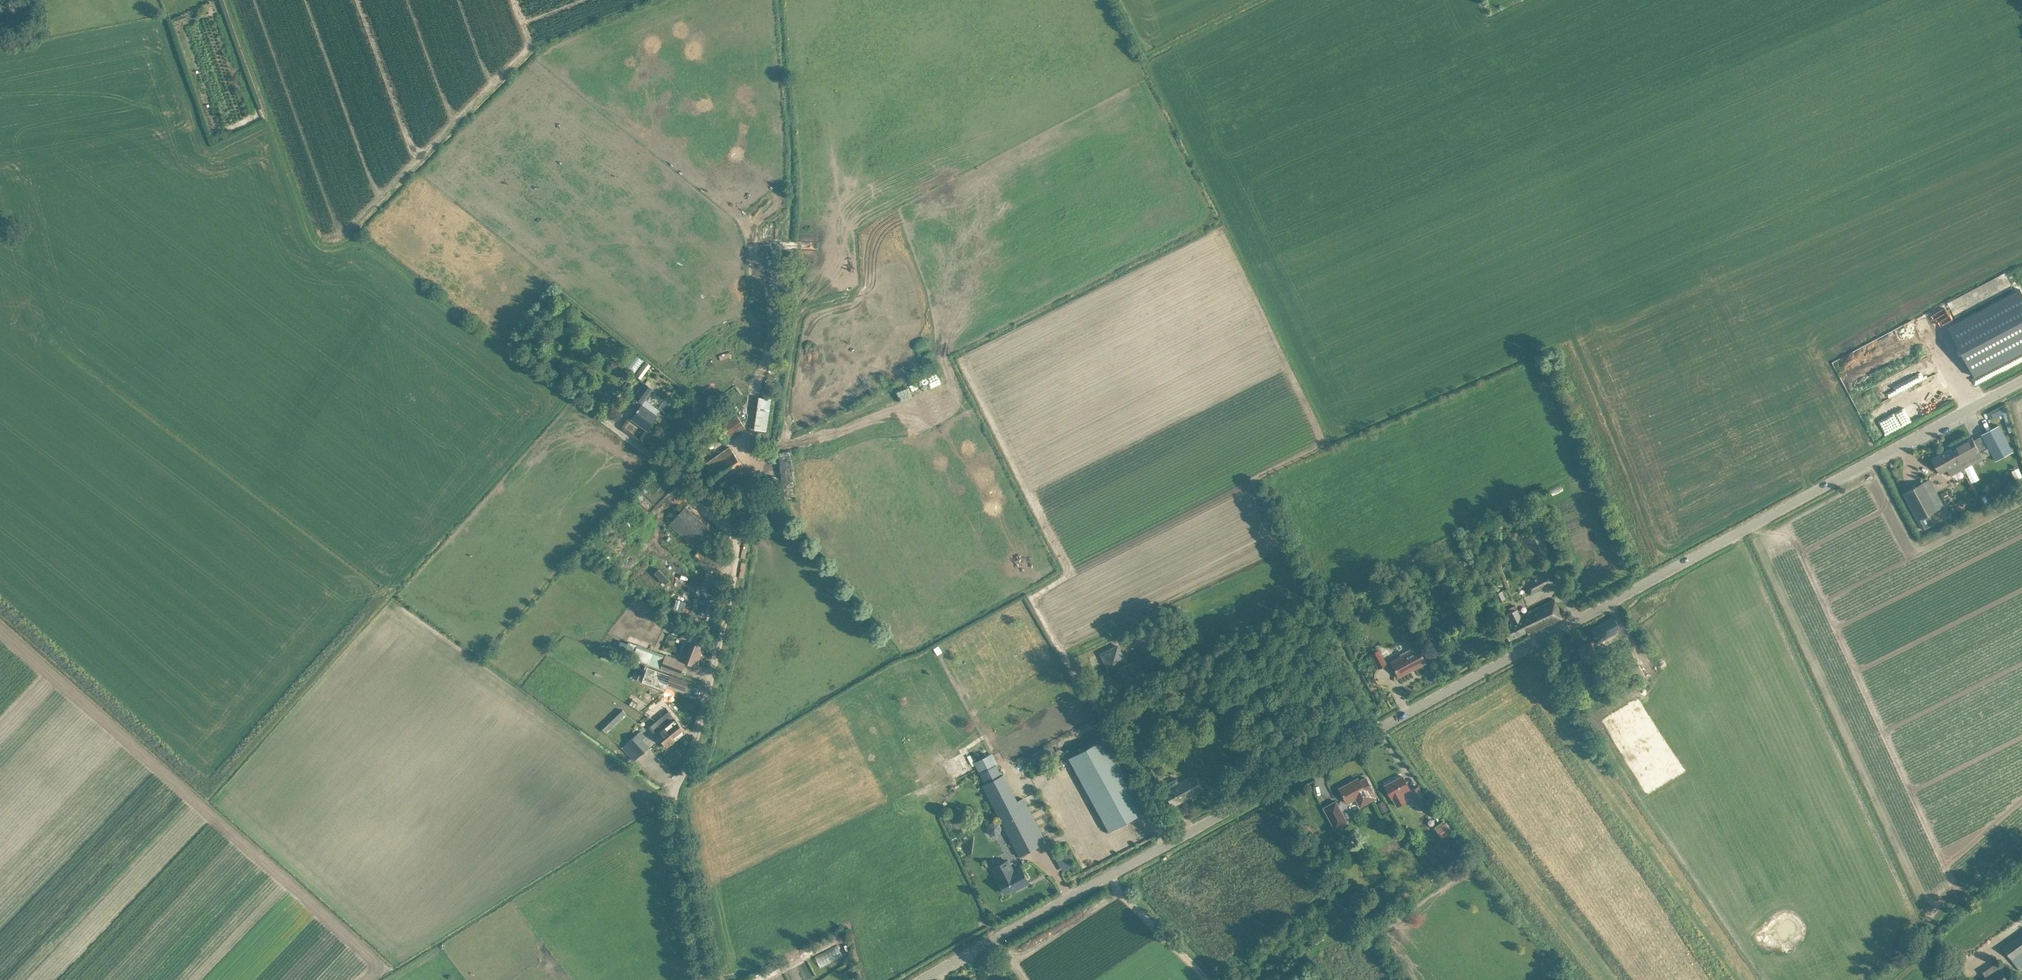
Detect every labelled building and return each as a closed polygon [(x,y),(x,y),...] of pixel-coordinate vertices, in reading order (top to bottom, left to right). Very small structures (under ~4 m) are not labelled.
[(806,236),(824,235),(823,224),(806,225),(806,236)] [(1960,348),(1975,376),(2021,351),(2021,315),(1960,348)] [(634,375),(639,378),(643,382),(646,377),(644,376),(652,364),(646,359),(634,375)] [(641,401),(652,388),(644,382),(634,396),(641,401)] [(754,428),(761,429),(767,430),(771,398),(766,397),(758,396),(754,428)] [(672,400),(663,411),(667,414),(675,402),(672,400)] [(637,410),(631,419),(647,430),(653,422),(655,418),(660,422),(664,416),(659,412),(657,415),(642,404),(637,410)] [(746,428),(730,404),(704,421),(708,426),(701,431),(707,440),(720,432),(726,441),(746,428)] [(697,405),(689,411),(694,418),(702,412),(697,405)] [(1999,425),(1982,434),(1983,435),(1985,440),(1989,447),(1992,453),(1996,460),(2013,451),(1999,425)] [(1940,454),(1932,458),(1940,473),(1948,469),(1951,475),(1961,470),(1962,470),(1961,469),(1958,464),(1981,452),(1984,457),(1992,453),(1989,447),(1985,440),(1983,435),(1974,440),(1972,437),(1950,448),(1940,454)] [(709,469),(705,472),(715,486),(743,466),(737,458),(730,447),(706,463),(709,469)] [(675,455),(671,459),(678,465),(681,460),(675,455)] [(789,472),(797,472),(796,464),(789,465),(789,472)] [(1903,492),(1908,501),(1918,520),(1944,506),(1929,478),(1903,492)] [(2014,482),(2017,489),(2021,486),(2021,478),(2016,480),(2014,482)] [(685,506),(678,513),(669,523),(713,562),(720,568),(726,561),(705,542),(714,532),(685,506)] [(1530,560),(1549,551),(1539,531),(1520,540),(1530,560)] [(626,539),(616,546),(619,552),(630,544),(626,539)] [(1466,552),(1471,550),(1468,542),(1463,544),(1466,552)] [(634,564),(643,558),(638,550),(629,556),(634,564)] [(1456,558),(1450,560),(1453,566),(1459,563),(1456,558)] [(716,572),(717,567),(699,563),(698,569),(716,572)] [(669,577),(674,573),(668,564),(663,567),(669,577)] [(1547,571),(1525,582),(1530,593),(1552,582),(1547,571)] [(1502,590),(1494,594),(1498,602),(1506,598),(1502,590)] [(1503,627),(1504,630),(1509,639),(1527,631),(1528,633),(1556,620),(1561,618),(1559,612),(1560,611),(1556,603),(1553,598),(1519,615),(1515,605),(1508,608),(1510,611),(1506,613),(1511,623),(1503,627)] [(717,617),(720,604),(716,603),(712,616),(717,617)] [(1590,629),(1595,638),(1598,643),(1616,633),(1615,631),(1620,628),(1613,616),(1590,629)] [(1410,628),(1401,633),(1407,645),(1416,640),(1410,628)] [(666,655),(661,668),(671,671),(680,675),(685,661),(696,665),(703,646),(693,643),(687,640),(680,659),(666,654),(666,655)] [(1631,649),(1626,640),(1611,648),(1616,657),(1631,649)] [(621,641),(617,651),(624,654),(633,657),(642,661),(648,663),(653,650),(628,641),(627,643),(621,641)] [(1577,649),(1585,664),(1591,660),(1589,655),(1596,651),(1595,650),(1590,642),(1577,649)] [(1109,671),(1127,662),(1118,644),(1100,653),(1109,671)] [(1426,662),(1421,653),(1418,647),(1413,649),(1412,647),(1400,654),(1401,656),(1391,661),(1399,676),(1426,662)] [(1156,648),(1136,659),(1142,671),(1163,660),(1156,648)] [(1378,649),(1370,653),(1379,668),(1386,663),(1378,649)] [(1592,674),(1605,699),(1638,680),(1642,687),(1649,682),(1631,651),(1596,670),(1597,672),(1592,674)] [(667,682),(667,683),(685,689),(688,681),(655,670),(652,677),(667,682)] [(1225,670),(1222,676),(1228,679),(1231,673),(1225,670)] [(1187,682),(1180,685),(1184,694),(1191,691),(1187,682)] [(1211,685),(1203,689),(1209,702),(1217,699),(1211,685)] [(647,709),(664,694),(665,694),(661,689),(643,704),(647,709)] [(622,709),(602,729),(606,732),(626,713),(622,709)] [(666,726),(665,727),(670,734),(672,733),(675,737),(673,738),(675,740),(686,731),(669,710),(656,721),(661,726),(664,723),(666,726)] [(672,733),(670,734),(665,727),(666,726),(664,723),(661,726),(656,721),(650,726),(667,747),(675,740),(673,738),(675,737),(672,733)] [(637,733),(623,748),(634,760),(649,747),(637,733)] [(1144,811),(1103,738),(1069,757),(1109,831),(1144,811)] [(1049,753),(1057,748),(1055,743),(1046,749),(1049,753)] [(1163,779),(1153,760),(1143,765),(1153,784),(1163,779)] [(1049,761),(1046,772),(1057,775),(1060,764),(1049,761)] [(1042,844),(1024,808),(1022,809),(1004,773),(1001,775),(996,764),(979,772),(985,783),(983,785),(1019,856),(1042,844)] [(1171,787),(1164,791),(1172,806),(1203,789),(1198,781),(1195,774),(1188,778),(1180,782),(1177,777),(1168,782),(1171,787)] [(1384,785),(1389,794),(1392,798),(1397,806),(1406,800),(1402,792),(1409,789),(1402,775),(1384,785)] [(1358,778),(1339,788),(1347,803),(1355,798),(1360,806),(1376,797),(1371,789),(1372,789),(1365,777),(1359,780),(1358,778)] [(1420,806),(1427,803),(1418,786),(1411,790),(1420,806)] [(976,792),(978,799),(986,797),(983,790),(976,792)] [(1383,800),(1377,803),(1382,813),(1388,809),(1383,800)] [(1336,801),(1323,807),(1334,829),(1347,822),(1336,801)] [(1002,828),(1002,826),(1001,824),(1000,823),(998,822),(997,821),(996,821),(995,820),(994,821),(992,821),(991,821),(989,823),(988,824),(987,826),(987,829),(987,830),(988,831),(989,832),(989,833),(990,834),(993,835),(995,835),(997,835),(999,834),(1000,833),(1001,832),(1001,831),(1002,829),(1002,828)] [(1445,822),(1435,828),(1440,835),(1450,829),(1445,822)] [(1108,856),(1124,849),(1122,844),(1106,850),(1108,856)] [(1448,853),(1441,858),(1445,865),(1448,869),(1455,864),(1453,860),(1448,853)] [(997,878),(1000,884),(1005,893),(1019,885),(1020,887),(1029,883),(1021,867),(1014,870),(1009,858),(992,867),(998,878),(997,878)] [(1385,888),(1379,893),(1386,902),(1395,895),(1389,888),(1387,890),(1385,888)] [(1369,902),(1360,908),(1366,917),(1375,911),(1369,902)] [(837,927),(828,931),(833,941),(841,937),(838,930),(837,927)] [(2003,947),(2021,971),(2021,970),(2021,932),(2003,947)] [(1982,979),(1983,979),(2009,979),(1998,962),(1983,971),(1986,977),(1982,979)]
